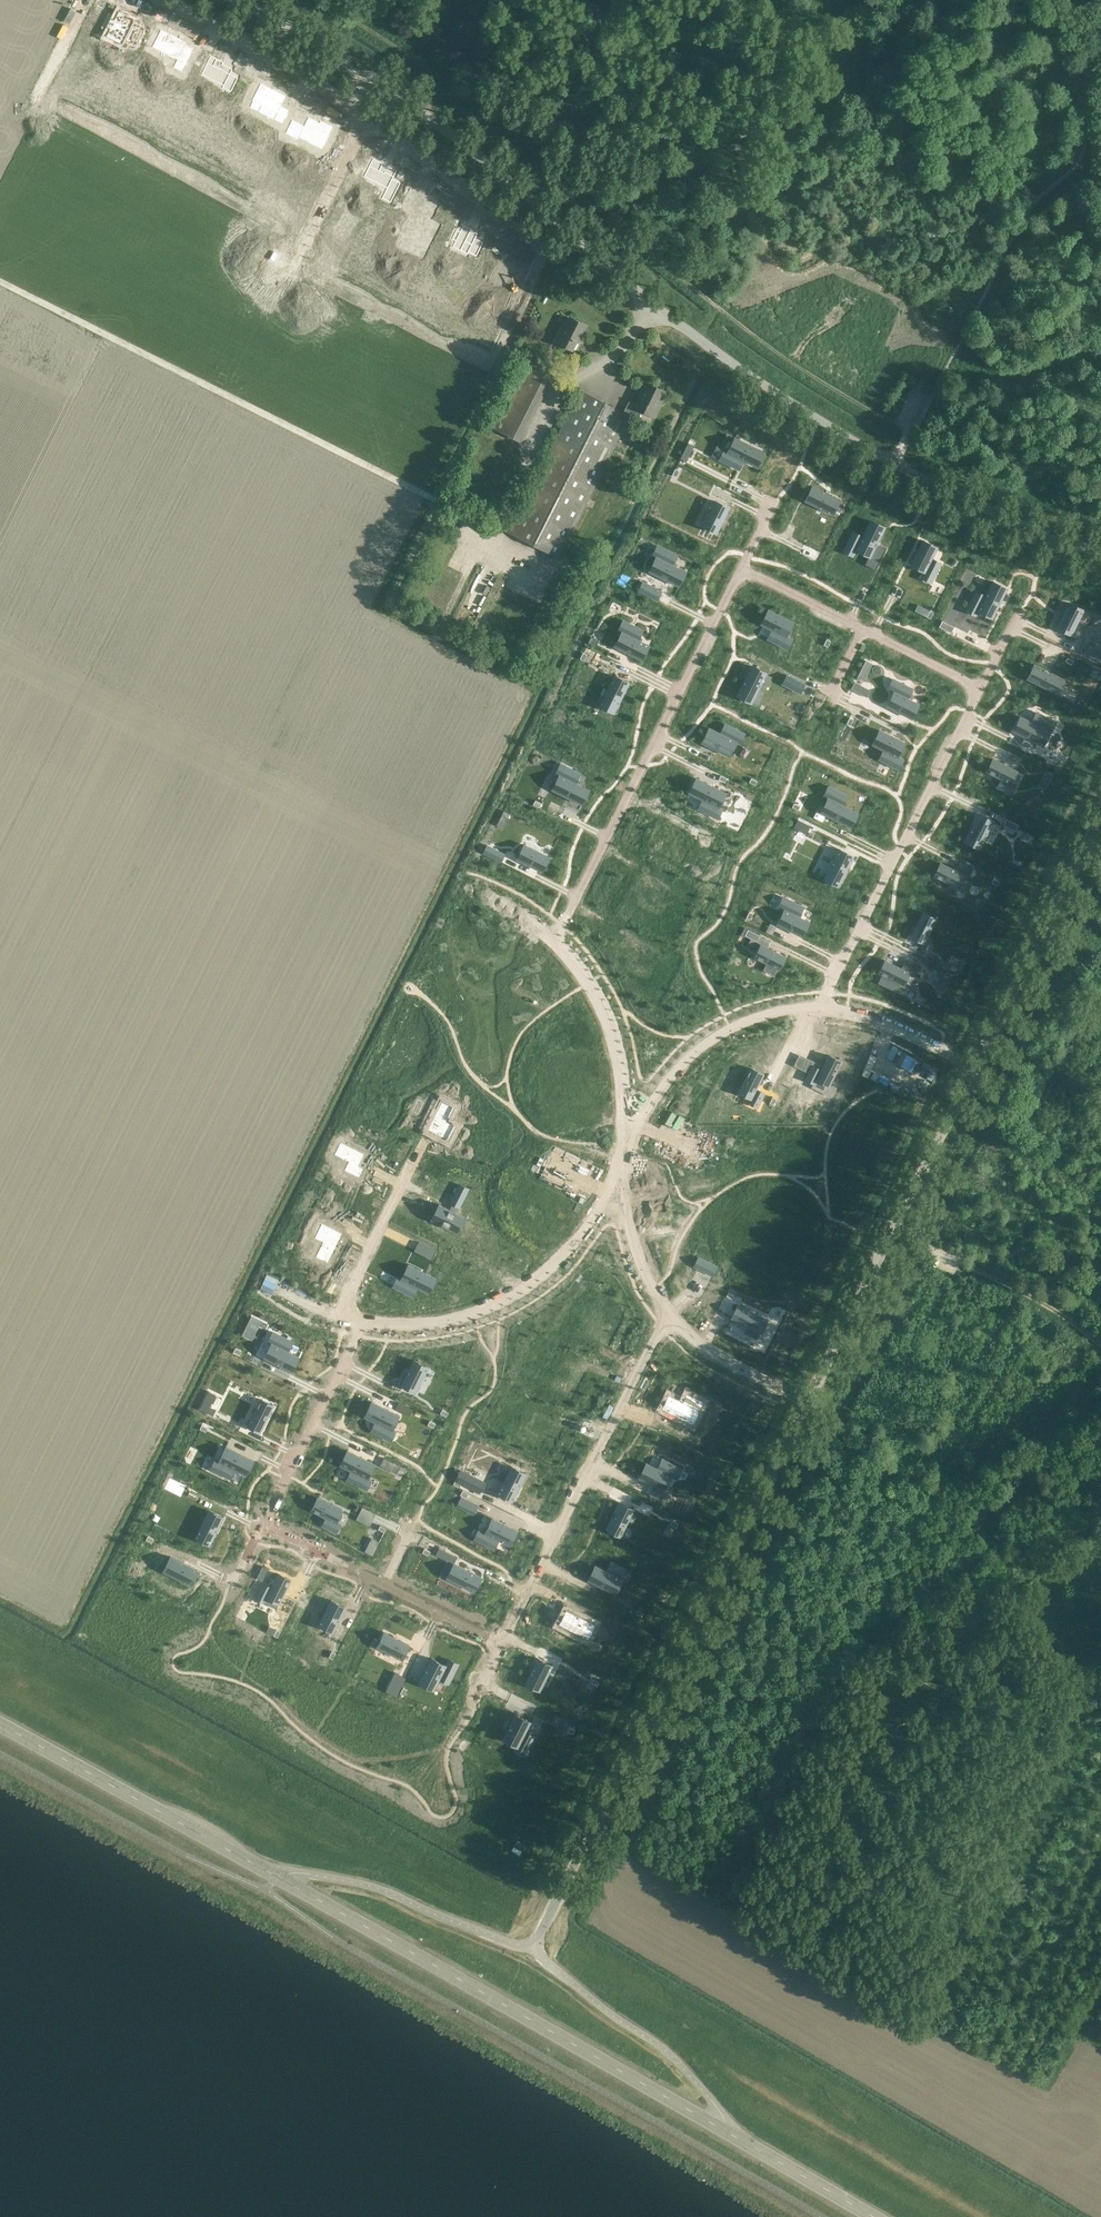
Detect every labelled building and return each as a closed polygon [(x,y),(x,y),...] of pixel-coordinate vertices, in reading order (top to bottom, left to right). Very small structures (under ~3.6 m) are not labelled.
[(120,11),(119,10),(115,19),(111,17),(106,26),(110,28),(106,36),(123,45),(125,40),(133,44),(140,30),(132,26),(135,20),(128,17),(129,15),(128,15),(128,14),(127,14),(121,11),(120,10),(120,11)] [(161,29),(152,47),(177,60),(173,67),(182,71),(190,55),(182,51),(186,42),(177,37),(176,36),(176,37),(171,34),(171,33),(170,34),(161,29)] [(211,56),(201,75),(223,86),(222,88),(231,92),(238,78),(230,74),(232,69),(223,64),(224,62),(211,56)] [(252,101),(249,107),(258,112),(261,106),(276,113),(273,119),(282,124),(289,110),(281,106),(286,96),(260,83),(251,101),(252,101)] [(292,119),(285,133),(298,140),(299,138),(322,149),(326,141),(327,141),(328,139),(327,139),(333,126),(320,120),(319,122),(308,117),(304,125),(292,119)] [(368,168),(364,177),(387,188),(382,197),(382,198),(391,203),(396,192),(401,183),(397,181),(393,179),(397,171),(388,166),(388,165),(387,166),(382,163),(383,163),(382,162),(382,163),(373,159),(368,168)] [(405,232),(398,245),(423,257),(429,245),(428,245),(432,237),(433,237),(439,225),(429,220),(435,209),(433,209),(437,201),(429,197),(427,200),(420,196),(421,195),(412,190),(406,201),(406,200),(404,203),(405,204),(403,208),(415,214),(410,225),(411,226),(407,233),(405,232)] [(456,230),(452,239),(455,241),(452,247),(467,254),(468,252),(476,256),(483,242),(475,238),(477,233),(472,231),(473,230),(472,229),(472,228),(471,228),(471,229),(465,226),(466,225),(465,225),(464,225),(463,225),(460,231),(456,230)] [(501,261),(492,279),(515,291),(511,299),(519,303),(526,288),(519,284),(524,273),(501,261)] [(505,311),(498,325),(506,329),(513,315),(505,311)] [(586,326),(570,317),(557,342),(573,350),(579,336),(581,337),(586,326)] [(520,441),(553,377),(525,362),(492,427),(516,439),(520,441)] [(629,417),(635,420),(637,420),(642,410),(655,417),(663,400),(661,399),(665,392),(648,383),(637,404),(629,400),(623,412),(580,390),(509,532),(559,557),(629,417)] [(724,450),(719,460),(739,469),(743,460),(757,467),(764,453),(735,438),(728,452),(724,450)] [(688,443),(680,459),(686,462),(694,446),(688,443)] [(813,486),(806,501),(833,514),(840,500),(813,486)] [(715,501),(702,526),(716,533),(729,508),(715,501)] [(853,532),(843,551),(853,556),(856,550),(869,556),(865,564),(875,570),(886,549),(876,544),(885,527),(871,520),(863,537),(853,532)] [(923,540),(911,565),(925,572),(922,578),(931,583),(941,563),(931,559),(937,547),(923,540)] [(657,557),(649,571),(679,586),(686,572),(672,565),(677,555),(658,546),(653,555),(657,557)] [(643,582),(639,591),(657,600),(661,591),(643,582)] [(976,591),(966,610),(976,615),(978,611),(992,618),(1007,589),(993,582),(985,596),(976,591)] [(515,612),(520,600),(509,595),(504,607),(515,612)] [(1069,603),(1057,627),(1071,634),(1083,610),(1069,603)] [(769,610),(761,624),(773,630),(768,639),(787,649),(792,639),(786,636),(793,622),(769,610)] [(946,613),(938,629),(944,632),(952,616),(946,613)] [(622,632),(615,646),(642,660),(649,646),(638,640),(642,630),(623,621),(619,630),(622,632)] [(591,637),(588,643),(596,647),(599,641),(591,637)] [(866,659),(857,677),(864,680),(873,663),(866,659)] [(1034,664),(1027,678),(1057,693),(1064,679),(1034,664)] [(752,666),(737,695),(752,703),(766,673),(752,666)] [(615,676),(600,705),(614,713),(629,683),(615,676)] [(894,692),(887,706),(912,718),(919,704),(907,698),(912,689),(893,679),(888,689),(894,692)] [(1020,717),(1013,731),(1025,737),(1022,743),(1034,749),(1037,743),(1043,745),(1050,731),(1051,732),(1056,722),(1036,713),(1032,722),(1020,717)] [(709,728),(702,742),(729,756),(736,741),(740,743),(744,734),(725,724),(720,734),(709,728)] [(880,729),(873,743),(885,749),(880,759),(899,768),(904,759),(898,756),(905,742),(880,729)] [(993,759),(987,771),(1002,779),(997,787),(1011,794),(1015,785),(1011,783),(1017,771),(993,759)] [(560,775),(553,789),(582,804),(589,790),(575,783),(580,774),(561,764),(556,774),(560,775)] [(697,778),(690,792),(703,799),(698,809),(717,819),(722,809),(719,807),(726,793),(697,778)] [(828,798),(821,812),(851,827),(858,813),(843,805),(848,796),(829,786),(824,796),(828,798)] [(979,814),(965,841),(979,848),(993,821),(979,814)] [(1006,819),(1003,825),(1015,831),(1019,825),(1006,819)] [(524,845),(517,859),(542,871),(549,857),(524,845)] [(839,849),(824,879),(838,886),(853,856),(839,849)] [(941,863),(934,875),(959,887),(965,875),(969,877),(973,868),(960,862),(955,870),(941,863)] [(785,909),(778,924),(802,936),(809,922),(798,916),(803,906),(784,897),(779,906),(785,909)] [(923,912),(911,936),(923,943),(935,919),(923,912)] [(748,929),(745,935),(757,941),(760,935),(748,929)] [(761,945),(755,957),(779,969),(785,957),(761,945)] [(885,960),(879,973),(903,985),(909,973),(885,960)] [(813,1066),(806,1079),(815,1083),(817,1079),(829,1085),(841,1061),(829,1055),(821,1070),(813,1066)] [(751,1068),(739,1092),(751,1098),(749,1102),(757,1107),(764,1093),(756,1089),(763,1074),(751,1068)] [(418,1099),(411,1113),(419,1117),(426,1103),(418,1099)] [(442,1102),(430,1125),(442,1131),(440,1137),(448,1141),(456,1126),(447,1122),(454,1108),(442,1102)] [(361,1126),(357,1134),(371,1141),(375,1133),(361,1126)] [(340,1143),(334,1155),(349,1162),(344,1170),(359,1178),(363,1169),(358,1167),(364,1154),(340,1143)] [(460,1185),(453,1199),(461,1203),(468,1189),(460,1185)] [(314,1196),(307,1210),(315,1214),(322,1200),(314,1196)] [(439,1204),(432,1218),(457,1231),(464,1217),(439,1204)] [(322,1224),(314,1238),(323,1243),(316,1257),(328,1263),(340,1239),(327,1233),(330,1228),(322,1224)] [(421,1248),(417,1256),(430,1263),(434,1255),(421,1248)] [(700,1256),(694,1266),(712,1275),(717,1265),(700,1256)] [(398,1277),(393,1287),(412,1296),(417,1287),(428,1292),(435,1278),(409,1265),(402,1279),(398,1277)] [(712,1285),(708,1293),(722,1300),(726,1292),(712,1285)] [(738,1305),(732,1318),(761,1332),(767,1320),(738,1305)] [(252,1316),(243,1335),(252,1340),(261,1321),(252,1316)] [(292,1341),(273,1332),(268,1341),(272,1343),(265,1357),(291,1371),(299,1357),(287,1351),(292,1341)] [(414,1360),(401,1385),(416,1392),(428,1367),(414,1360)] [(669,1396),(663,1408),(687,1420),(693,1408),(698,1410),(702,1402),(687,1395),(683,1403),(669,1396)] [(261,1399),(248,1425),(260,1432),(273,1405),(261,1399)] [(372,1402),(365,1416),(376,1422),(371,1431),(390,1441),(395,1431),(392,1429),(399,1415),(372,1402)] [(216,1459),(211,1469),(230,1478),(235,1469),(246,1474),(253,1460),(226,1447),(219,1461),(216,1459)] [(348,1450),(341,1465),(352,1470),(347,1480),(366,1489),(371,1480),(367,1478),(374,1464),(348,1450)] [(646,1463),(639,1477),(663,1489),(671,1475),(677,1478),(681,1469),(662,1459),(657,1469),(646,1463)] [(512,1466),(498,1493),(512,1501),(526,1473),(512,1466)] [(318,1497),(312,1510),(327,1517),(322,1526),(336,1532),(340,1524),(336,1522),(342,1510),(318,1497)] [(621,1503),(608,1530),(620,1536),(633,1509),(621,1503)] [(209,1510),(196,1537),(210,1544),(223,1517),(209,1510)] [(479,1529),(475,1539),(494,1549),(499,1539),(510,1545),(517,1531),(493,1518),(485,1532),(479,1529)] [(171,1557),(164,1571),(191,1585),(198,1571),(171,1557)] [(595,1566),(588,1580),(615,1593),(622,1579),(626,1581),(630,1571),(611,1562),(607,1571),(595,1566)] [(454,1563),(447,1578),(474,1591),(481,1577),(454,1563)] [(263,1584),(256,1598),(264,1602),(267,1597),(279,1603),(291,1580),(279,1574),(272,1588),(263,1584)] [(331,1600),(319,1625),(333,1632),(345,1607),(331,1600)] [(567,1610),(560,1624),(587,1637),(594,1623),(567,1610)] [(605,1624),(608,1618),(596,1612),(593,1618),(605,1624)] [(384,1632),(377,1646),(402,1659),(409,1645),(384,1632)] [(432,1658),(419,1682),(433,1689),(439,1678),(449,1683),(458,1664),(449,1659),(446,1665),(432,1658)] [(538,1658),(526,1683),(540,1690),(552,1665),(538,1658)] [(387,1691),(397,1696),(406,1678),(396,1673),(387,1691)] [(516,1713),(503,1738),(517,1745),(515,1750),(524,1755),(534,1736),(524,1731),(530,1720),(516,1713)]
